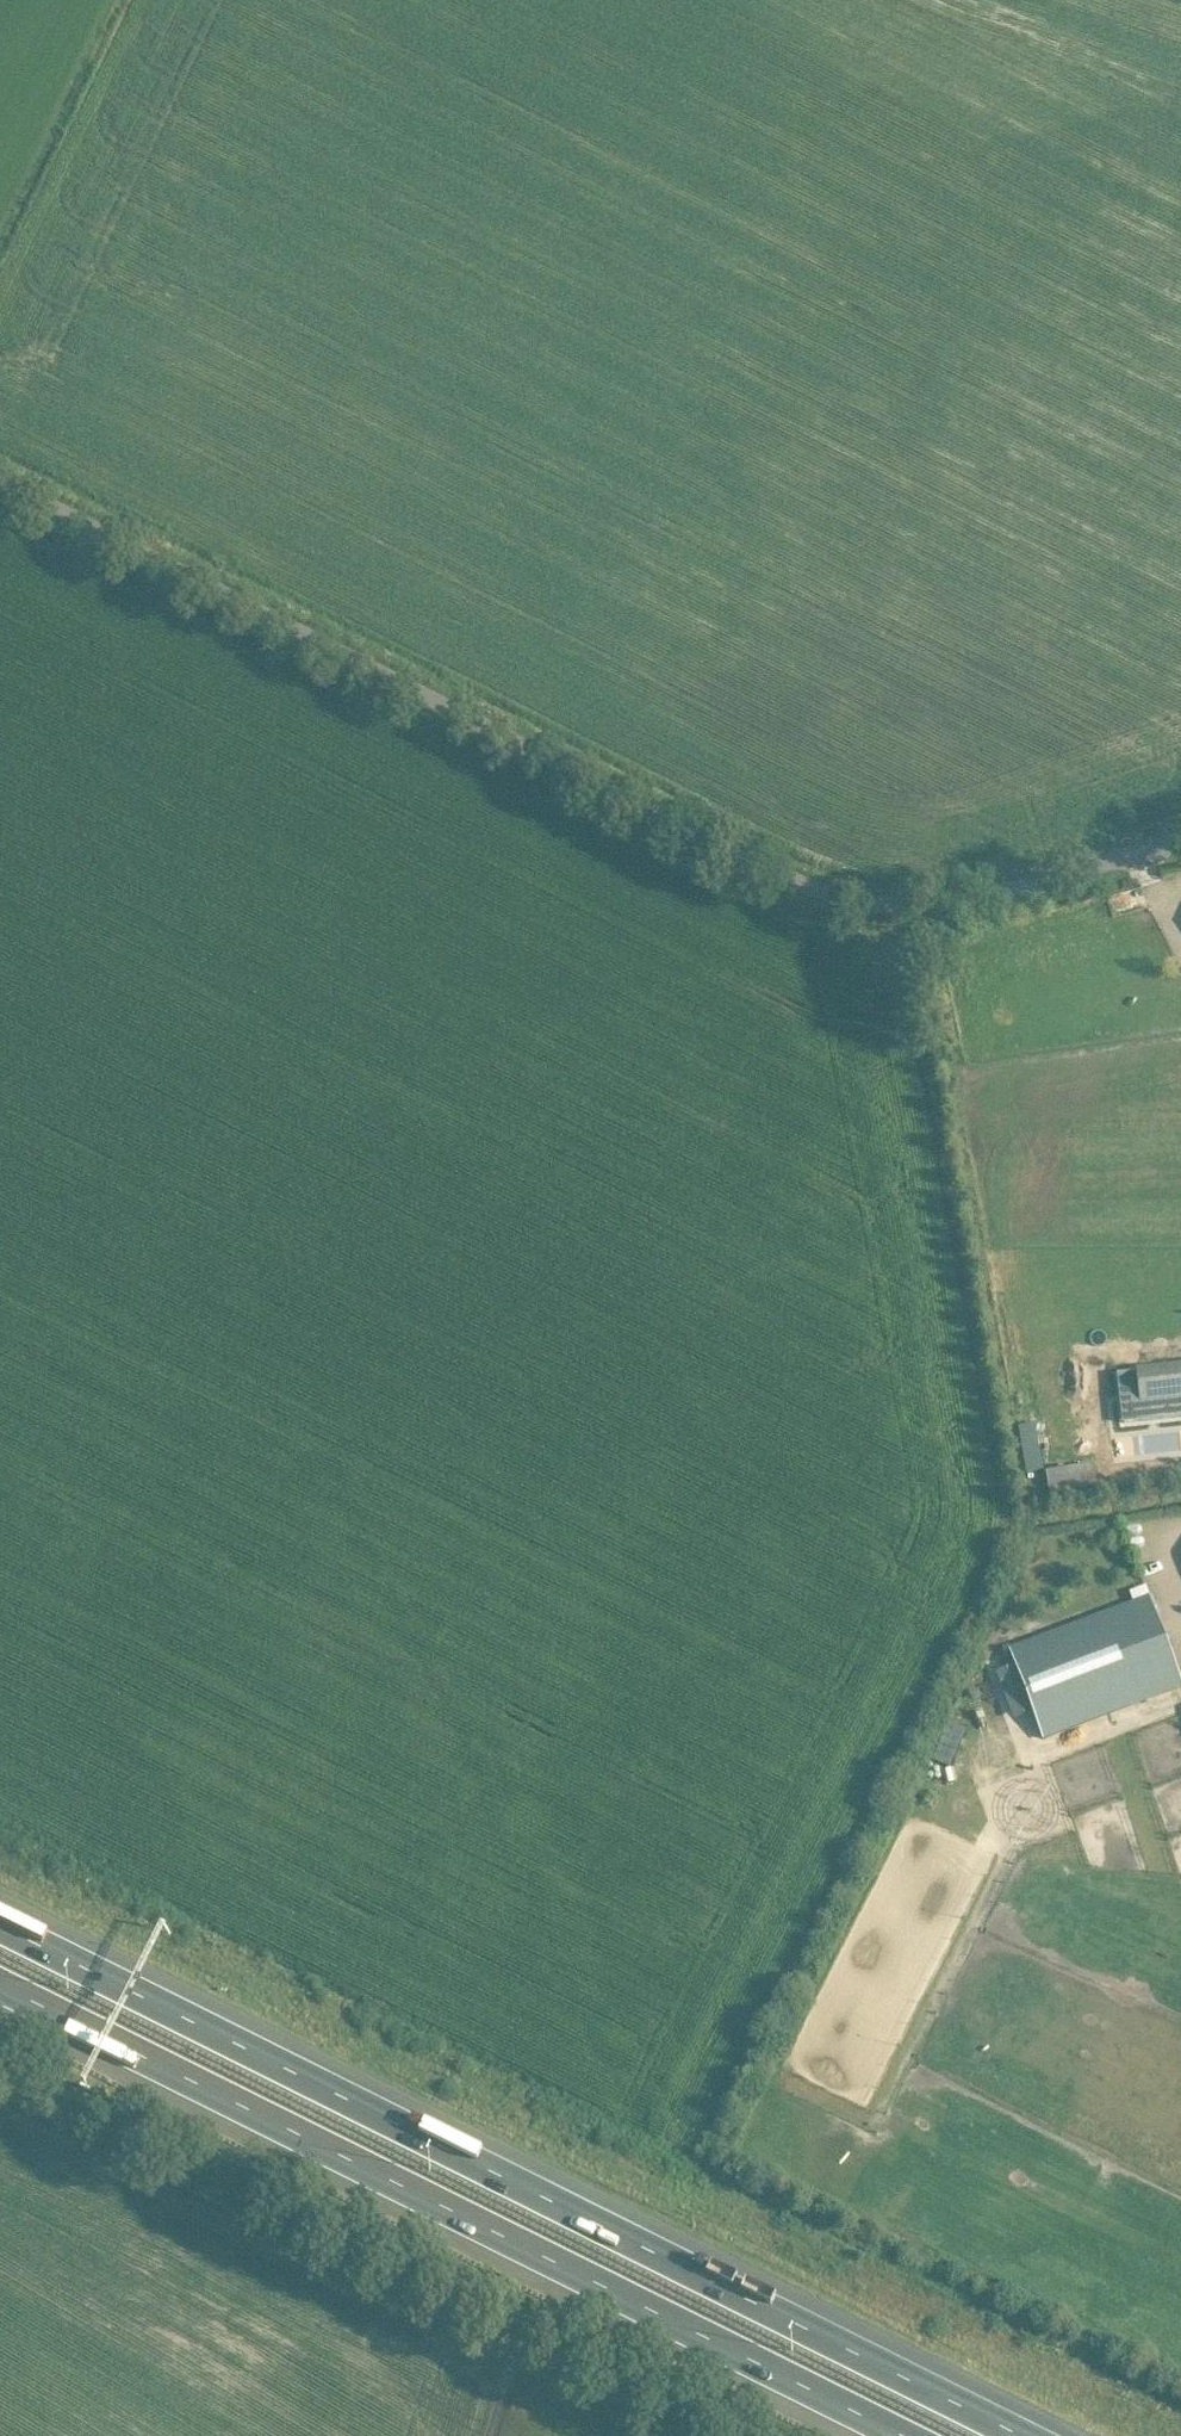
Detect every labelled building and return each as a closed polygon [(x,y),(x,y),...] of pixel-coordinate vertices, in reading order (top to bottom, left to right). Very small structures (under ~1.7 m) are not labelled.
[(1118,1375),(1123,1424),(1180,1418),(1180,1364),(1135,1369),(1136,1373),(1118,1375)] [(1026,1473),(1042,1470),(1033,1421),(1017,1424),(1026,1473)] [(1046,1474),(1050,1495),(1097,1487),(1094,1466),(1046,1474)] [(1043,1743),(1180,1690),(1180,1685),(1149,1600),(1010,1653),(1043,1743)]
